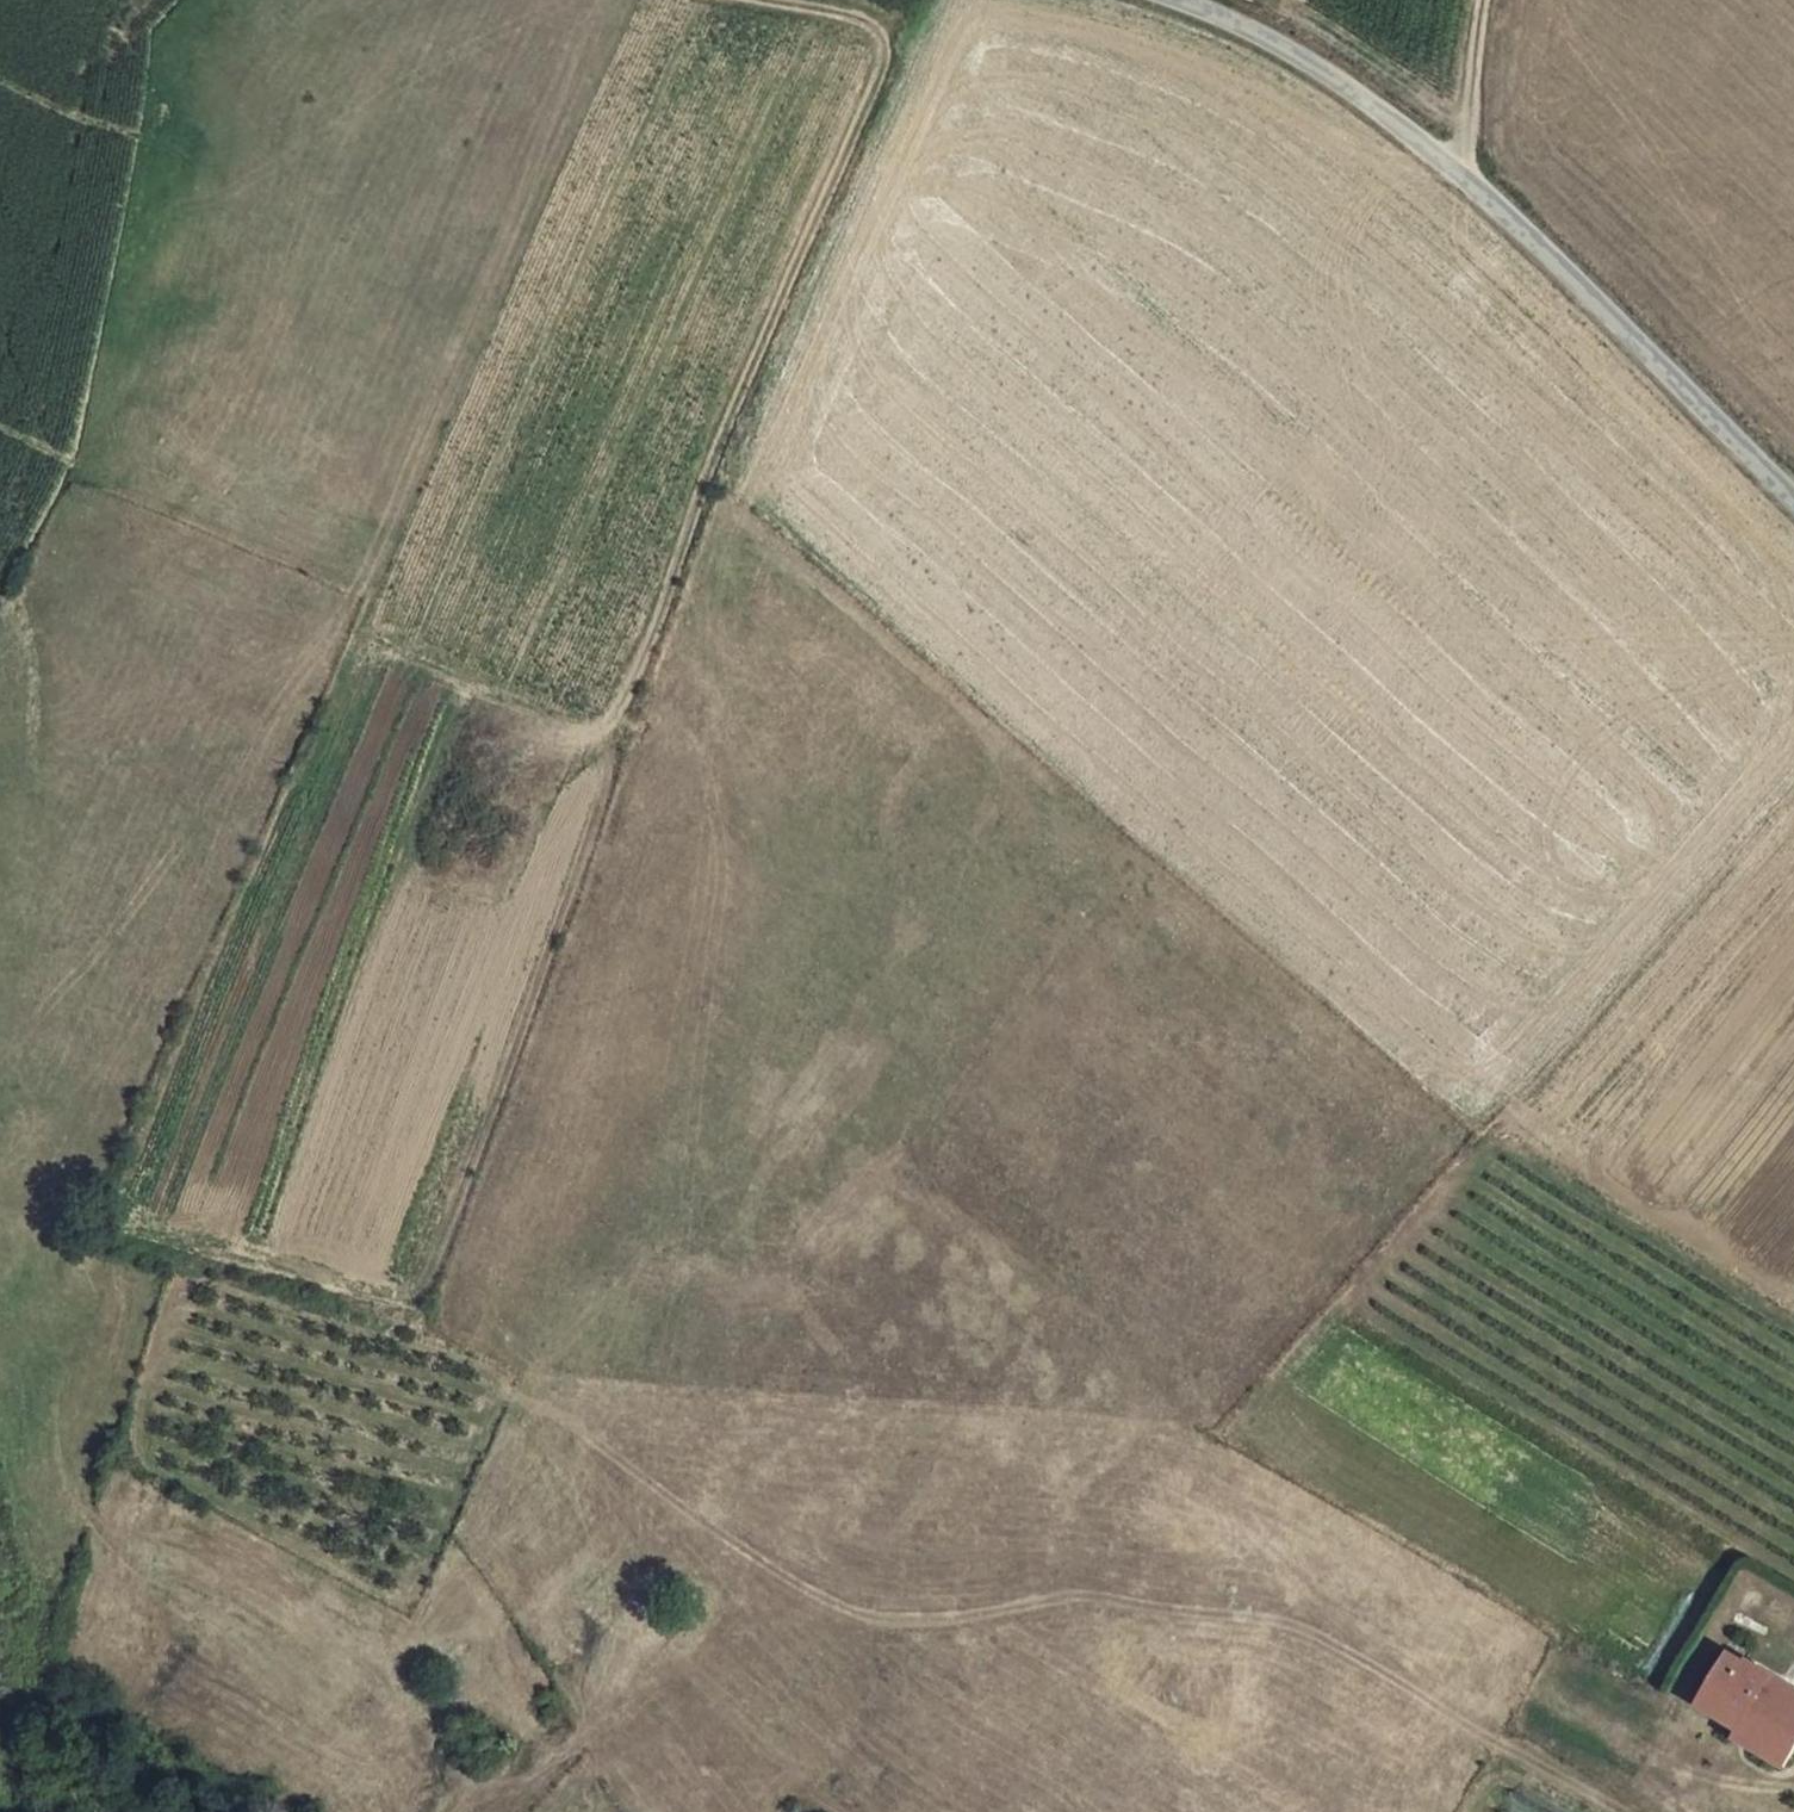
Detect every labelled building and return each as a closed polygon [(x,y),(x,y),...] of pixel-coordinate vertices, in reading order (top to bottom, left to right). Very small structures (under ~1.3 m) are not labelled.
[(1777,1720),(1789,1701),(1723,1661),(1722,1664),(1706,1654),(1675,1705),(1728,1737),(1723,1745),(1761,1768),(1787,1725),(1777,1720)] [(1793,1713),(1793,1704),(1789,1701),(1777,1720),(1787,1725),(1793,1713)]
